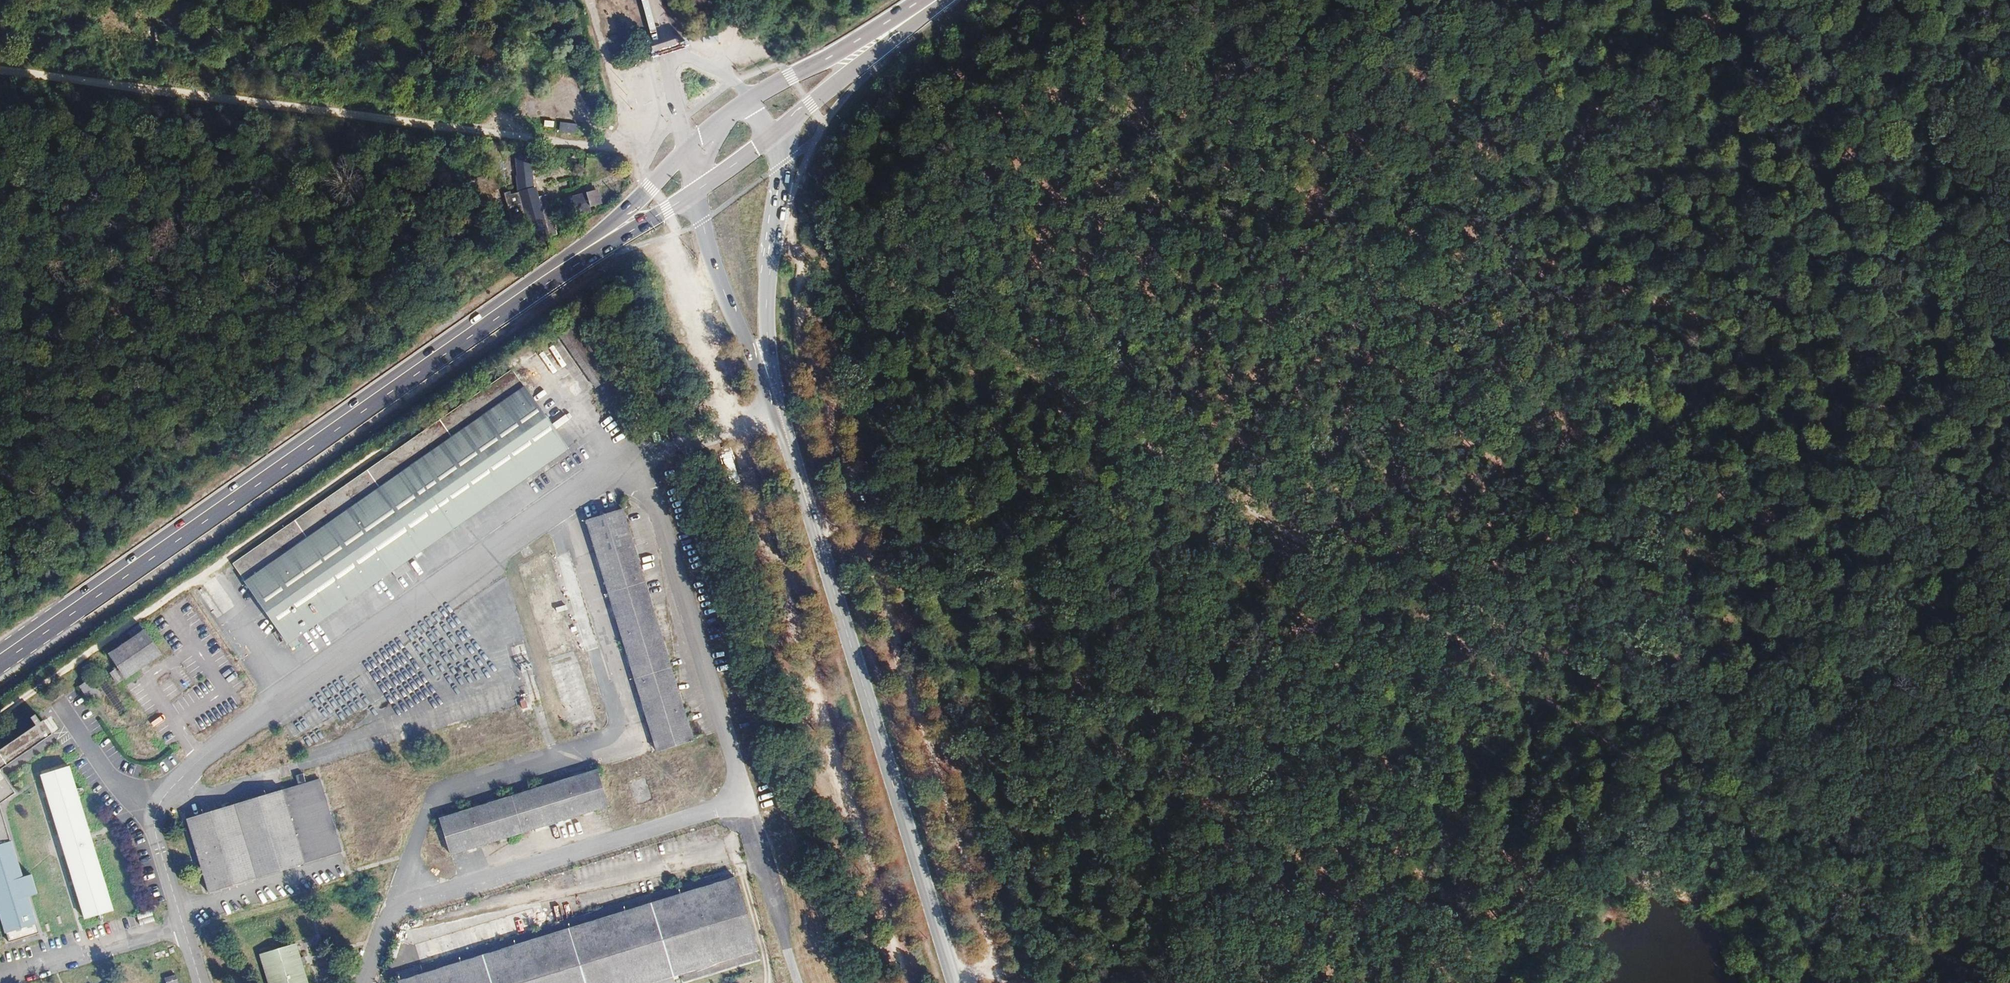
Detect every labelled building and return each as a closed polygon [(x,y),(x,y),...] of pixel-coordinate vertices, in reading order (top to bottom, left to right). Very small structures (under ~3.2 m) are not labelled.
[(560,123),(560,132),(577,133),(578,124),(560,123)] [(486,179),(475,183),(484,209),(500,204),(508,231),(525,225),(513,177),(504,180),(501,171),(493,173),(496,182),(487,184),(486,179)] [(571,177),(535,187),(542,207),(562,202),(561,197),(576,192),(571,177)] [(593,209),(605,205),(601,190),(563,200),(568,220),(594,213),(593,209)] [(566,446),(511,370),(235,566),(254,593),(289,641),(566,446)] [(622,508),(586,519),(657,753),(694,739),(622,508)] [(144,630),(110,654),(127,678),(161,653),(144,630)] [(88,677),(79,685),(92,702),(101,694),(88,677)] [(88,922),(117,913),(73,769),(44,778),(88,922)] [(14,944),(44,935),(41,926),(42,925),(35,899),(43,896),(38,877),(29,880),(19,844),(17,844),(6,808),(22,796),(6,772),(0,777),(0,903),(10,935),(11,935),(14,944)] [(594,772),(437,817),(446,852),(604,806),(594,772)] [(321,782),(183,820),(202,894),(343,853),(321,782)] [(736,878),(399,981),(399,982),(644,982),(758,948),(736,878)] [(261,955),(270,982),(311,982),(298,943),(261,955)]
